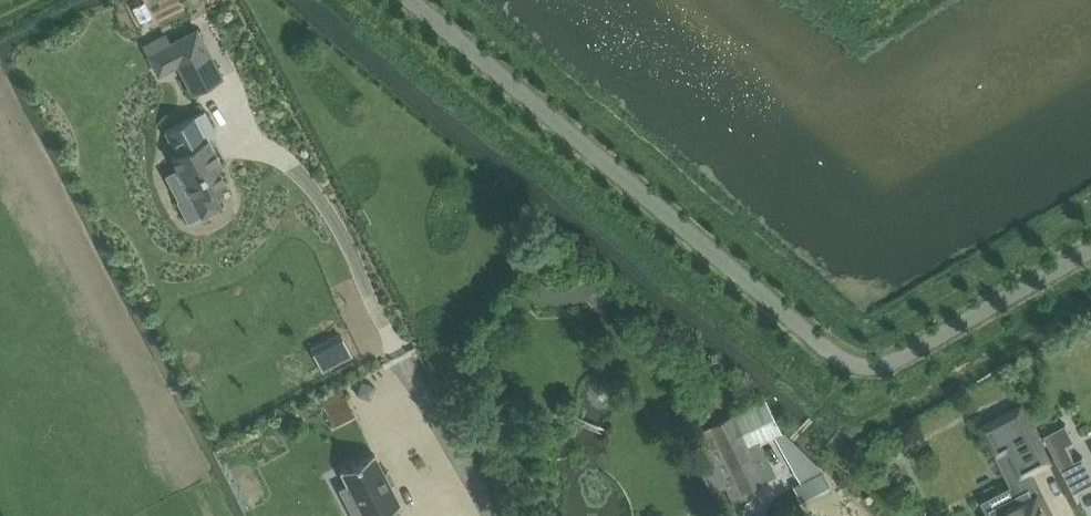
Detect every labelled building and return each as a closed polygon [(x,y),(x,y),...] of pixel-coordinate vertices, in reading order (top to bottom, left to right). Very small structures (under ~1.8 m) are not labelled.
[(224,76),(198,26),(146,53),(158,75),(177,65),(191,93),(224,76)] [(165,129),(177,156),(168,160),(173,170),(167,173),(179,199),(178,199),(188,220),(221,205),(214,189),(228,183),(218,161),(224,158),(213,134),(217,133),(206,110),(165,129)] [(586,298),(600,280),(591,274),(532,280),(522,288),(538,302),(586,298)] [(336,352),(308,366),(317,382),(345,367),(336,352)] [(703,431),(712,447),(695,455),(711,490),(729,482),(735,493),(764,479),(749,449),(781,432),(765,400),(703,431)] [(985,426),(999,452),(1008,447),(1022,474),(1049,460),(1021,407),(985,426)] [(1076,492),(1090,485),(1090,469),(1085,457),(1076,461),(1068,445),(1076,441),(1067,424),(1046,435),(1076,492)] [(340,469),(348,484),(341,487),(351,508),(358,504),(364,515),(402,515),(397,505),(401,503),(374,452),(340,469)] [(822,472),(794,486),(802,503),(831,489),(822,472)] [(991,507),(995,515),(1051,515),(1040,494),(1038,496),(1033,486),(991,507)]
